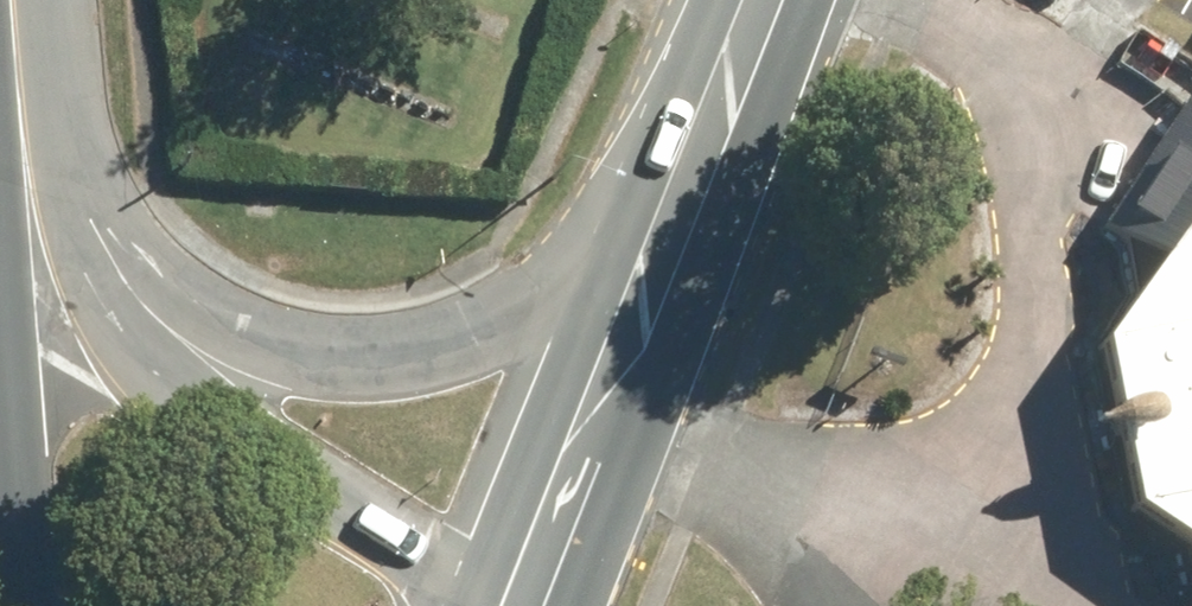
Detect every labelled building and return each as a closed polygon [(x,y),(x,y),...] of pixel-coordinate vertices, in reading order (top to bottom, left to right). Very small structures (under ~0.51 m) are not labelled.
[(1183,97),(1106,223),(1145,254),(1090,346),(1123,495),(1191,546),(1191,103),(1183,97)]
